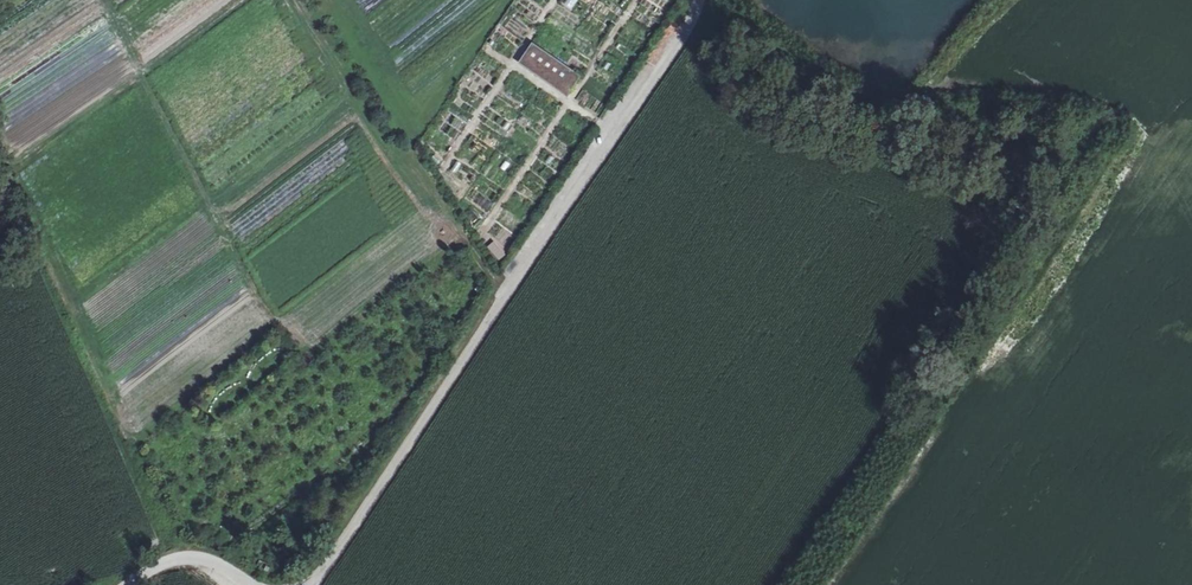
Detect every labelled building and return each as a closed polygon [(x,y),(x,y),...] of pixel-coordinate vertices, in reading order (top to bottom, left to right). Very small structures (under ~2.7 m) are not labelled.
[(620,11),(612,3),(607,8),(604,5),(599,11),(611,21),(620,11)] [(518,62),(567,95),(580,76),(532,43),(518,62)] [(588,110),(596,101),(584,90),(576,98),(588,110)] [(495,240),(487,245),(497,261),(505,256),(495,240)]
